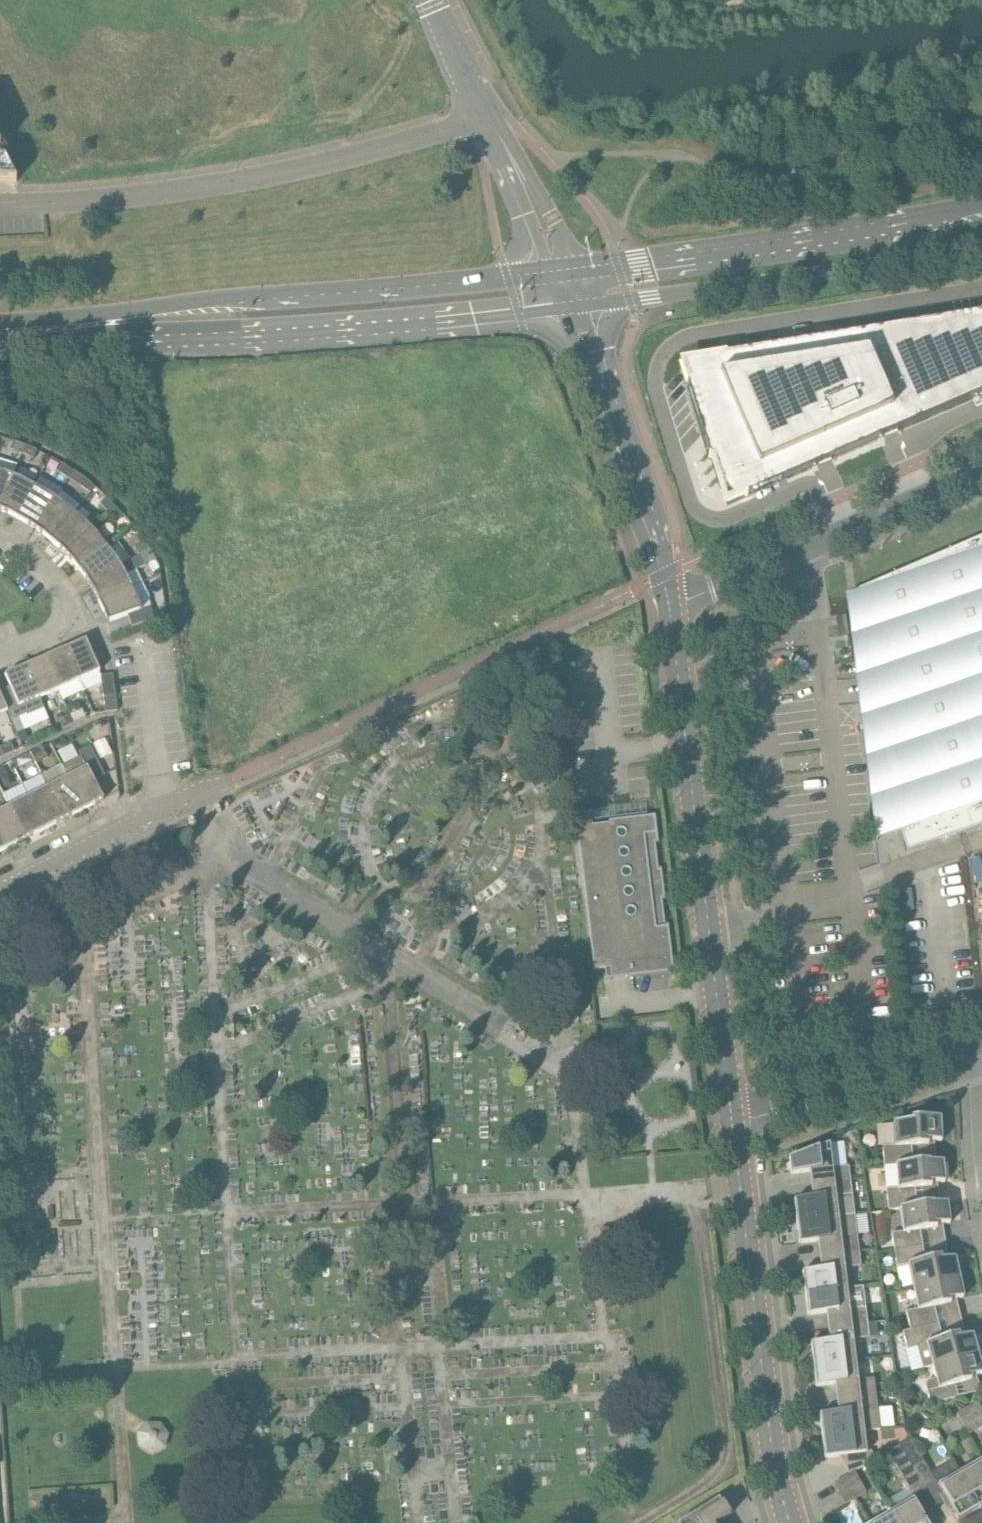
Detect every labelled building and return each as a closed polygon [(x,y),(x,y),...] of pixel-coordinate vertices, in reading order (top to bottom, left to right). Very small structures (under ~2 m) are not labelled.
[(1,183),(17,182),(0,149),(0,183),(1,183)] [(710,459),(712,459),(726,503),(744,495),(746,497),(747,496),(892,434),(981,394),(981,306),(678,354),(710,459)] [(12,450),(24,455),(27,447),(16,442),(12,450)] [(24,455),(35,459),(38,451),(27,447),(24,455)] [(69,480),(75,471),(63,464),(58,472),(69,480)] [(11,476),(6,474),(0,473),(0,504),(11,476)] [(81,491),(87,482),(76,474),(69,483),(81,491)] [(17,519),(34,487),(22,480),(11,476),(0,504),(0,511),(8,514),(17,519)] [(28,525),(36,530),(55,499),(49,494),(34,487),(17,519),(28,525)] [(43,534),(51,541),(73,513),(80,505),(62,491),(55,499),(36,530),(43,534)] [(109,513),(115,506),(107,498),(101,505),(109,513)] [(117,521),(123,514),(115,506),(109,513),(117,521)] [(60,549),(66,555),(92,530),(86,524),(73,513),(51,541),(60,549)] [(72,561),(79,570),(107,548),(98,536),(92,530),(66,555),(72,561)] [(845,592),(847,613),(866,765),(875,836),(900,828),(907,848),(981,823),(981,533),(845,592)] [(141,555),(150,550),(144,541),(136,546),(141,555)] [(90,586),(121,567),(117,560),(107,548),(79,570),(86,579),(90,586)] [(100,603),(132,589),(126,575),(121,567),(90,586),(95,594),(100,603)] [(132,589),(100,603),(105,614),(108,623),(128,616),(132,627),(155,619),(151,608),(142,611),(139,602),(132,589)] [(64,650),(79,681),(84,693),(102,685),(101,677),(98,673),(100,672),(86,641),(64,650)] [(58,691),(79,681),(64,650),(44,659),(58,691)] [(40,699),(58,691),(44,659),(25,668),(40,699)] [(45,710),(40,699),(25,668),(5,676),(13,694),(2,699),(7,713),(11,723),(28,715),(29,717),(45,710)] [(119,712),(116,699),(113,675),(101,677),(102,685),(104,700),(106,713),(109,713),(119,712)] [(75,724),(87,718),(83,710),(71,715),(75,724)] [(64,729),(75,724),(71,715),(60,721),(64,729)] [(102,741),(91,747),(98,761),(110,756),(102,741)] [(15,752),(11,744),(0,749),(0,750),(3,757),(15,752)] [(67,778),(84,811),(104,800),(103,798),(94,781),(105,776),(91,747),(79,752),(82,757),(62,767),(67,778)] [(35,760),(45,755),(42,749),(32,753),(35,760)] [(23,768),(36,762),(35,760),(32,753),(19,759),(23,768)] [(581,783),(589,783),(589,760),(581,760),(581,783)] [(64,820),(84,811),(67,778),(48,788),(64,820)] [(45,830),(64,820),(48,788),(28,798),(45,830)] [(25,840),(45,830),(28,798),(9,808),(25,840)] [(25,840),(9,808),(0,812),(0,839),(6,850),(25,840)] [(628,978),(633,978),(674,973),(668,926),(666,927),(667,928),(665,928),(662,900),(663,900),(664,902),(665,901),(661,870),(660,870),(660,871),(659,871),(655,844),(657,843),(657,845),(658,844),(655,817),(609,822),(609,825),(593,827),(591,813),(576,815),(577,829),(575,829),(582,885),(584,885),(594,969),(594,972),(601,971),(605,970),(606,981),(612,980),(628,978)] [(896,1166),(930,1163),(930,1162),(913,1164),(912,1147),(928,1146),(928,1143),(942,1142),(941,1118),(912,1120),(912,1122),(894,1123),(895,1147),(883,1147),(884,1168),(896,1166)] [(811,1186),(851,1181),(849,1167),(833,1169),(830,1145),(789,1158),(791,1175),(809,1172),(811,1186)] [(900,1210),(934,1205),(934,1204),(917,1206),(915,1190),(932,1188),(931,1185),(945,1183),(943,1162),(930,1163),(896,1166),(898,1189),(886,1190),(888,1212),(900,1210)] [(797,1222),(839,1218),(836,1197),(852,1195),(851,1181),(811,1186),(813,1199),(794,1201),(797,1222)] [(894,1251),(923,1247),(920,1232),(937,1229),(937,1226),(950,1224),(948,1203),(934,1205),(900,1210),(903,1233),(891,1234),(894,1251)] [(819,1256),(859,1251),(855,1216),(839,1218),(797,1222),(799,1244),(818,1242),(819,1256)] [(913,1288),(960,1279),(956,1258),(942,1261),(941,1258),(925,1261),(923,1247),(894,1251),(897,1268),(909,1266),(913,1288)] [(805,1294),(847,1289),(845,1269),(861,1267),(859,1251),(819,1256),(821,1270),(803,1272),(805,1294)] [(911,1331),(938,1324),(934,1308),(951,1305),(950,1301),(964,1298),(960,1279),(913,1288),(918,1310),(906,1312),(911,1331)] [(828,1328),(868,1323),(864,1287),(847,1289),(805,1294),(808,1316),(826,1313),(828,1328)] [(814,1365),(856,1360),(854,1340),(870,1338),(868,1323),(828,1328),(830,1342),(811,1344),(814,1365)] [(933,1368),(979,1355),(973,1335),(960,1339),(959,1335),(942,1340),(938,1324),(911,1331),(915,1349),(927,1345),(933,1368)] [(955,1386),(971,1382),(970,1378),(981,1375),(981,1368),(979,1355),(933,1368),(939,1389),(927,1392),(931,1405),(965,1396),(965,1395),(958,1397),(955,1386)] [(836,1399),(877,1394),(875,1379),(859,1381),(856,1360),(814,1365),(816,1387),(835,1385),(836,1399)] [(822,1437),(865,1432),(881,1430),(877,1394),(836,1399),(838,1413),(820,1415),(822,1437)] [(963,1425),(981,1414),(981,1411),(977,1403),(957,1415),(963,1425)] [(969,1435),(981,1428),(981,1414),(963,1425),(969,1435)] [(162,1423),(147,1422),(137,1433),(140,1447),(153,1455),(167,1448),(170,1434),(162,1423)] [(849,1476),(854,1473),(874,1462),(873,1451),(867,1452),(865,1432),(822,1437),(825,1459),(849,1456),(849,1460),(843,1464),(849,1476)] [(958,1520),(980,1508),(960,1473),(953,1461),(931,1474),(910,1440),(900,1447),(924,1489),(935,1508),(944,1503),(947,1509),(951,1507),(958,1520)] [(912,1496),(924,1489),(900,1447),(888,1454),(912,1496)] [(981,1507),(981,1461),(981,1460),(960,1473),(980,1508),(981,1507)] [(839,1495),(860,1483),(854,1473),(849,1476),(833,1485),(839,1495)] [(860,1483),(839,1495),(845,1505),(866,1493),(860,1483)] [(731,1515),(723,1503),(722,1504),(719,1499),(681,1522),(719,1522),(731,1515)] [(926,1521),(930,1519),(922,1506),(919,1508),(914,1500),(892,1512),(898,1522),(927,1522),(926,1521)] [(892,1512),(873,1522),(898,1522),(892,1512)]
